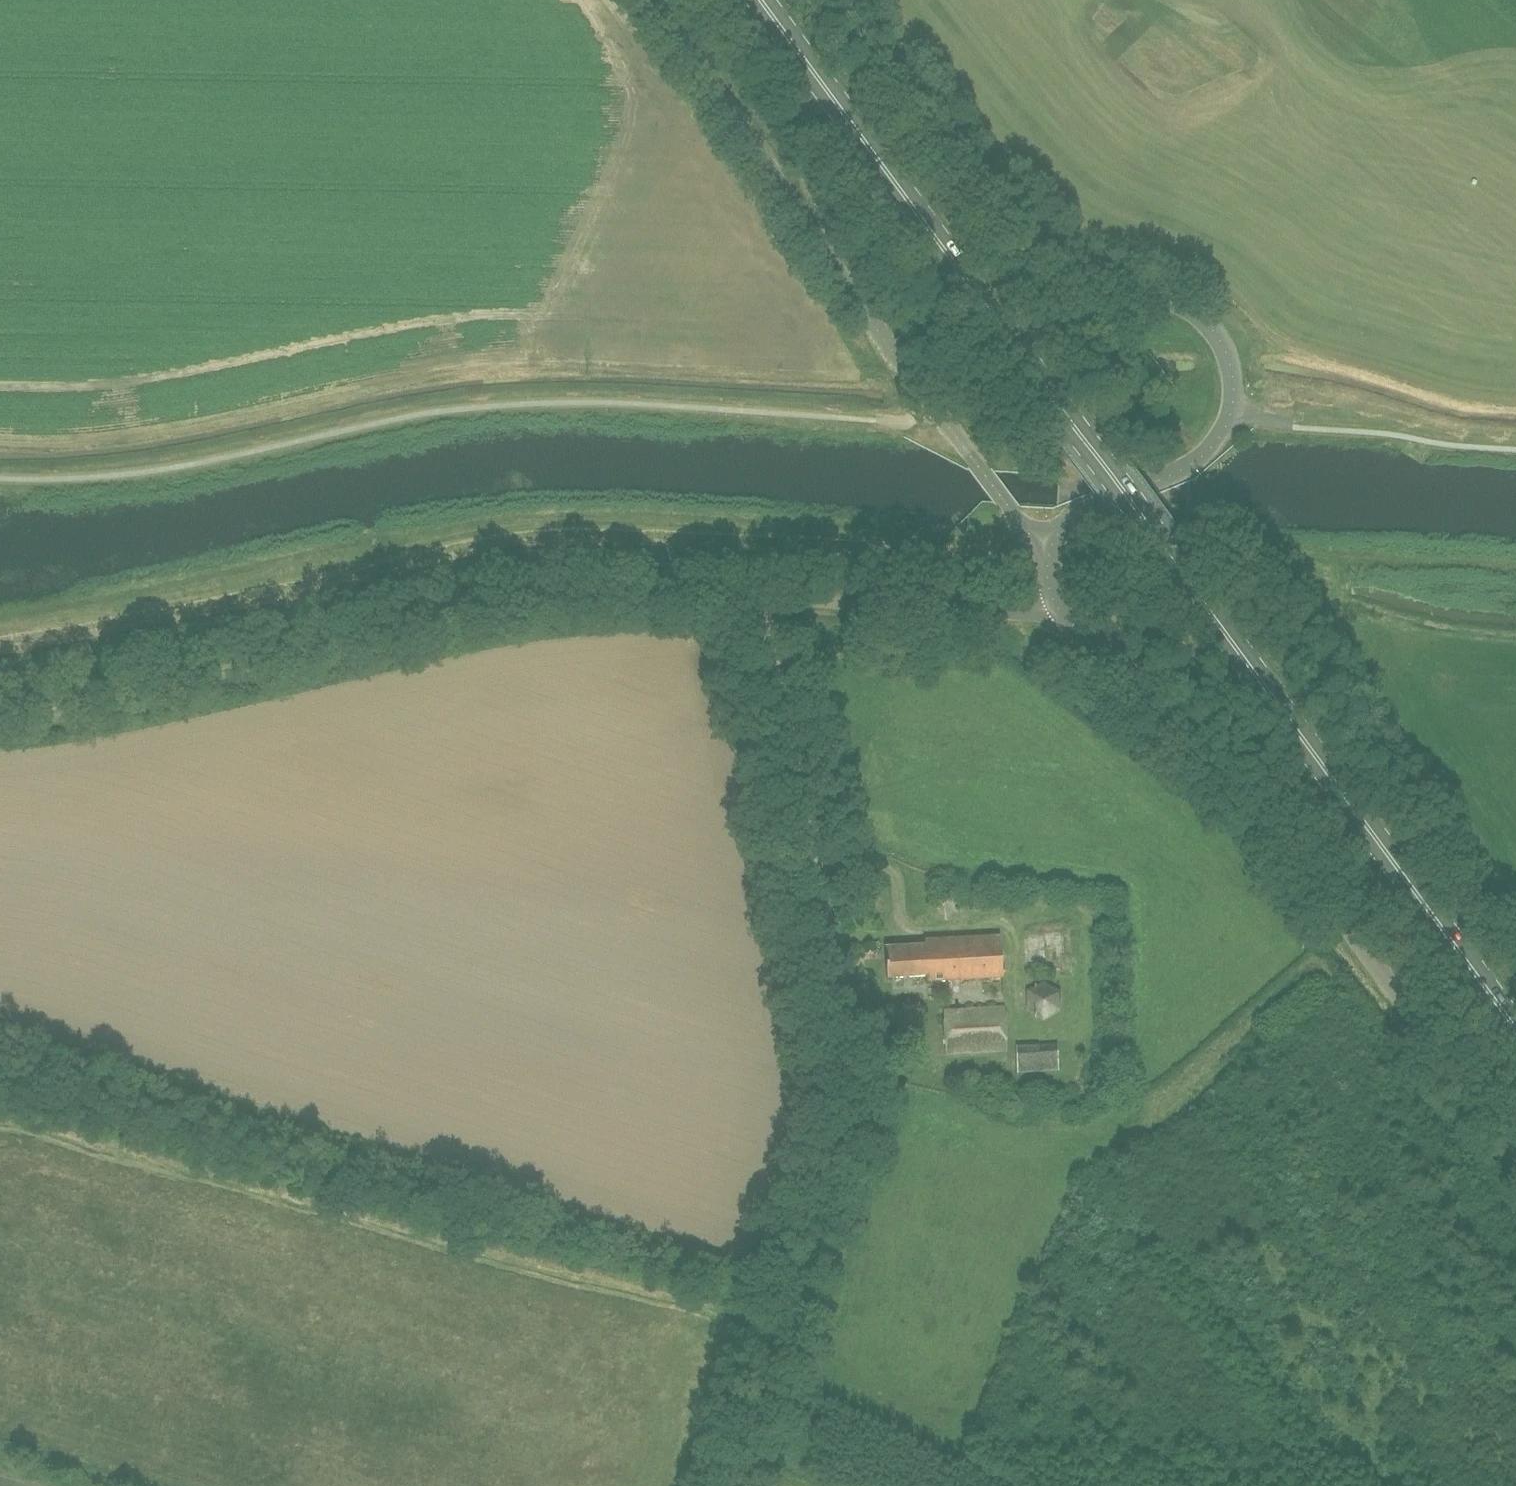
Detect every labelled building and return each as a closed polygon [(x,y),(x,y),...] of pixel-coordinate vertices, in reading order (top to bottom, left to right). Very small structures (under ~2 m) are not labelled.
[(928,981),(1004,977),(1002,934),(925,939),(926,944),(886,947),(887,978),(927,976),(928,981)] [(1057,1018),(1052,989),(1025,994),(1028,1011),(1037,1010),(1039,1021),(1057,1018)] [(947,1054),(1007,1050),(1005,1007),(944,1011),(947,1054)] [(1059,1042),(1016,1044),(1017,1073),(1060,1071),(1059,1042)]
